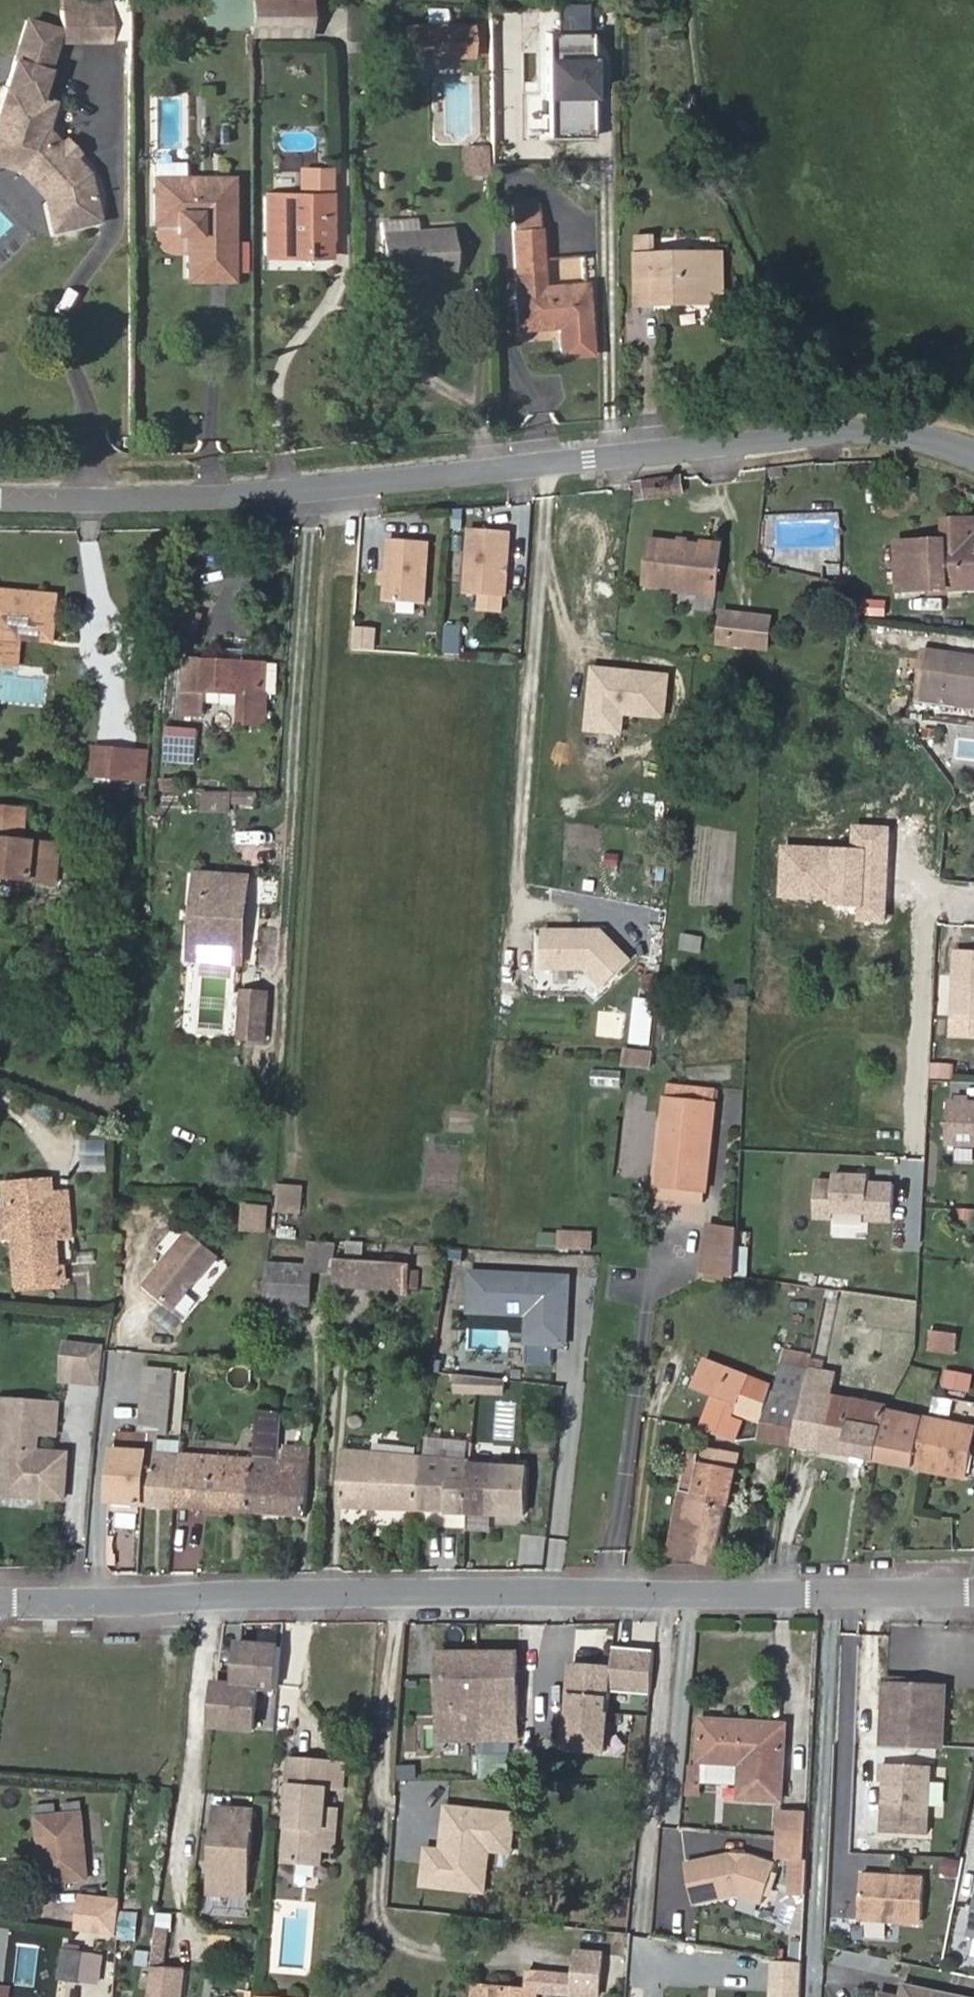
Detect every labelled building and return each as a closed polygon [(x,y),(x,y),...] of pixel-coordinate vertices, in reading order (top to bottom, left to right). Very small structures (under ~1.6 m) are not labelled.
[(111,0),(61,0),(61,11),(111,10),(111,0)] [(309,0),(251,0),(251,35),(309,35),(309,0)] [(372,3),(349,2),(348,39),(371,40),(372,3)] [(111,41),(111,10),(61,11),(61,41),(111,41)] [(472,55),(471,24),(406,25),(406,56),(472,55)] [(538,65),(537,24),(510,24),(511,65),(538,65)] [(553,133),(599,134),(601,33),(556,32),(553,133)] [(54,102),(7,88),(0,111),(0,156),(22,163),(28,170),(42,176),(56,191),(64,228),(98,220),(87,173),(72,157),(65,157),(60,151),(60,144),(46,129),(54,102)] [(551,95),(529,94),(527,139),(550,139),(551,95)] [(72,157),(78,152),(65,139),(60,144),(60,151),(65,157),(72,157)] [(485,172),(485,146),(463,146),(463,172),(485,172)] [(56,191),(42,176),(28,170),(22,163),(0,156),(0,164),(18,169),(44,197),(52,231),(64,228),(56,191)] [(330,257),(330,170),(315,170),(315,195),(301,195),(267,195),(267,255),(306,255),(306,257),(330,257)] [(315,195),(315,170),(301,170),(301,195),(315,195)] [(232,279),(232,178),(155,179),(155,222),(176,222),(176,232),(188,232),(188,279),(232,279)] [(539,226),(537,201),(512,202),(513,216),(525,215),(526,227),(539,226)] [(543,286),(539,226),(526,227),(525,215),(513,216),(518,288),(515,288),(518,328),(588,322),(585,283),(584,283),(543,286)] [(416,229),(415,219),(399,220),(400,231),(416,229)] [(454,269),(452,227),(416,229),(400,231),(399,220),(380,221),(384,274),(454,269)] [(655,255),(655,237),(638,238),(638,256),(655,255)] [(707,277),(706,254),(678,255),(679,261),(656,262),(655,255),(638,256),(639,303),(655,303),(655,305),(682,304),(682,297),(705,297),(705,303),(725,303),(724,276),(707,277)] [(724,276),(723,254),(706,254),(707,277),(724,276)] [(682,489),(681,479),(633,486),(634,495),(682,489)] [(970,540),(969,518),(946,519),(947,541),(898,542),(900,590),(973,587),(973,539),(970,540)] [(507,596),(511,532),(471,530),(467,593),(507,596)] [(426,605),(431,541),(390,538),(385,601),(426,605)] [(717,592),(722,547),(650,540),(645,584),(717,592)] [(841,574),(841,564),(829,565),(829,574),(841,574)] [(58,596),(0,591),(0,636),(22,638),(53,641),(58,596)] [(883,614),(885,599),(867,596),(865,611),(883,614)] [(732,644),(735,614),(723,612),(719,643),(732,644)] [(769,649),(772,618),(735,614),(732,644),(769,649)] [(22,638),(0,636),(0,665),(19,667),(22,638)] [(264,724),(267,663),(245,662),(246,650),(225,649),(225,661),(188,659),(185,715),(205,716),(206,692),(241,694),(239,723),(264,724)] [(918,687),(973,695),(973,657),(923,649),(918,687)] [(918,687),(917,699),(973,708),(973,695),(918,687)] [(613,721),(608,768),(625,770),(630,723),(613,721)] [(197,763),(199,730),(165,729),(164,762),(197,763)] [(134,779),(136,752),(96,748),(93,775),(134,779)] [(146,780),(149,753),(136,752),(134,779),(146,780)] [(177,788),(177,780),(161,780),(161,788),(177,788)] [(235,807),(260,806),(259,790),(235,791),(235,807)] [(230,811),(231,793),(205,793),(205,810),(230,811)] [(28,809),(0,807),(0,877),(58,882),(61,844),(25,841),(28,809)] [(248,902),(249,877),(197,873),(191,960),(243,963),(245,938),(240,937),(243,902),(248,902)] [(536,926),(535,973),(618,975),(619,929),(536,926)] [(696,951),(698,938),(684,935),(682,948),(696,951)] [(958,951),(954,1016),(973,1017),(973,952),(958,951)] [(745,996),(746,986),(733,985),(732,995),(745,996)] [(265,1040),(268,994),(243,992),(240,1038),(265,1040)] [(650,1068),(651,1049),(623,1047),(621,1066),(650,1068)] [(949,1079),(950,1063),(930,1060),(928,1076),(949,1079)] [(596,1084),(623,1087),(624,1072),(598,1070),(596,1084)] [(705,1203),(718,1091),(669,1084),(655,1197),(705,1203)] [(950,1102),(948,1144),(973,1146),(973,1103),(950,1102)] [(973,1160),(973,1150),(948,1147),(947,1157),(973,1160)] [(894,1180),(816,1179),(815,1217),(893,1218),(894,1180)] [(53,1192),(52,1180),(10,1183),(12,1201),(53,1198),(53,1192)] [(280,1183),(280,1210),(306,1210),(306,1183),(280,1183)] [(69,1191),(53,1192),(53,1198),(12,1201),(12,1207),(0,1207),(0,1214),(2,1239),(14,1238),(18,1286),(61,1282),(58,1239),(72,1238),(69,1191)] [(266,1231),(267,1206),(247,1205),(246,1230),(266,1231)] [(954,1219),(973,1220),(973,1208),(955,1206),(954,1219)] [(736,1276),(738,1230),(710,1225),(703,1270),(708,1271),(707,1278),(724,1281),(736,1276)] [(195,1285),(218,1256),(189,1233),(146,1285),(175,1309),(187,1294),(187,1289),(191,1285),(195,1285)] [(595,1249),(596,1237),(561,1235),(560,1248),(595,1249)] [(337,1258),(337,1243),(317,1242),(311,1241),(310,1265),(268,1262),(266,1292),(265,1304),(309,1306),(311,1272),(336,1273),(337,1258)] [(370,1288),(372,1261),(337,1258),(336,1273),(335,1286),(370,1288)] [(410,1288),(412,1269),(412,1263),(372,1261),(370,1288),(388,1290),(387,1294),(410,1295),(410,1288)] [(419,1289),(421,1270),(412,1269),(410,1288),(419,1289)] [(523,1360),(524,1315),(458,1313),(456,1358),(523,1360)] [(957,1350),(958,1335),(932,1332),(930,1346),(957,1350)] [(61,1381),(105,1385),(109,1342),(65,1338),(61,1381)] [(804,1395),(810,1368),(813,1355),(784,1349),(776,1390),(804,1395)] [(763,1420),(771,1389),(774,1379),(753,1374),(752,1377),(706,1360),(696,1387),(698,1387),(714,1394),(711,1401),(701,1427),(735,1440),(743,1419),(733,1415),(735,1410),(739,1413),(743,1404),(744,1404),(742,1416),(763,1420)] [(810,1368),(804,1395),(793,1443),(877,1460),(887,1410),(888,1406),(833,1396),(837,1373),(810,1368)] [(172,1387),(173,1371),(146,1369),(145,1385),(172,1387)] [(967,1390),(970,1375),(951,1371),(948,1386),(967,1390)] [(170,1402),(172,1387),(145,1385),(143,1400),(170,1402)] [(714,1394),(698,1387),(695,1395),(711,1401),(714,1394)] [(793,1443),(804,1395),(776,1390),(771,1389),(763,1420),(758,1438),(793,1443)] [(948,1414),(951,1399),(933,1395),(930,1410),(948,1414)] [(28,1401),(0,1399),(0,1472),(8,1473),(12,1420),(27,1421),(28,1401)] [(167,1434),(170,1402),(143,1400),(140,1432),(118,1431),(117,1449),(116,1450),(115,1450),(110,1502),(143,1504),(149,1452),(150,1453),(152,1433),(158,1433),(167,1434)] [(37,1451),(39,1433),(39,1426),(58,1427),(59,1404),(28,1401),(27,1421),(12,1420),(8,1473),(7,1494),(65,1499),(68,1454),(37,1451)] [(307,1516),(311,1463),(309,1463),(278,1461),(279,1445),(282,1413),(258,1410),(255,1459),(251,1512),(307,1516)] [(922,1469),(932,1419),(887,1410),(877,1460),(922,1469)] [(307,1423),(308,1415),(293,1414),(292,1422),(307,1423)] [(973,1438),(973,1427),(932,1419),(922,1469),(924,1469),(966,1478),(973,1438)] [(57,1434),(58,1427),(39,1426),(39,1433),(57,1434)] [(171,1487),(172,1473),(179,1474),(181,1454),(157,1453),(158,1442),(158,1433),(152,1433),(150,1453),(149,1452),(143,1504),(175,1507),(177,1507),(178,1487),(171,1487)] [(181,1454),(182,1444),(158,1442),(157,1453),(181,1454)] [(309,1463),(310,1447),(279,1445),(278,1461),(309,1463)] [(715,1566),(739,1452),(704,1446),(700,1461),(697,1461),(698,1453),(691,1451),(669,1556),(715,1566)] [(419,1511),(422,1456),(347,1449),(343,1508),(419,1511)] [(251,1512),(255,1459),(222,1457),(181,1454),(179,1474),(172,1473),(171,1487),(178,1487),(177,1507),(250,1512),(251,1512)] [(519,1514),(520,1465),(469,1463),(469,1460),(422,1456),(419,1511),(519,1514)] [(637,1664),(640,1632),(616,1630),(613,1662),(637,1664)] [(278,1689),(282,1647),(241,1643),(237,1686),(217,1684),(213,1726),(256,1729),(259,1688),(278,1689)] [(520,1738),(519,1654),(438,1655),(439,1739),(520,1738)] [(609,1713),(612,1669),(572,1667),(569,1711),(609,1713)] [(944,1747),(947,1687),(886,1684),(884,1744),(944,1747)] [(781,1800),(786,1725),(702,1720),(700,1765),(695,1765),(694,1782),(701,1783),(738,1785),(737,1797),(781,1800)] [(326,1809),(328,1788),(330,1762),(294,1759),(285,1861),(321,1864),(323,1851),(324,1836),(337,1837),(339,1810),(326,1809)] [(342,1789),(344,1764),(330,1762),(328,1788),(342,1789)] [(928,1834),(932,1766),(882,1764),(881,1782),(886,1782),(883,1832),(928,1834)] [(247,1896),(254,1811),(223,1808),(222,1825),(216,1825),(210,1892),(247,1896)] [(803,1894),(808,1811),(782,1809),(779,1859),(793,1860),(790,1894),(803,1894)] [(89,1879),(82,1813),(38,1818),(41,1854),(47,1853),(50,1882),(89,1879)] [(336,1852),(337,1837),(324,1836),(323,1851),(336,1852)] [(957,1878),(959,1859),(940,1857),(938,1876),(957,1878)] [(687,1878),(688,1859),(672,1858),(672,1877),(687,1878)] [(927,1878),(865,1874),(862,1919),(924,1923),(927,1878)] [(802,1910),(803,1894),(790,1894),(789,1909),(802,1910)] [(131,1935),(132,1917),(121,1917),(120,1935),(131,1935)] [(183,1973),(184,1970),(163,1970),(164,1956),(165,1947),(168,1928),(158,1926),(155,1946),(154,1962),(154,1966),(155,1970),(152,1996),(181,1996),(182,1986),(183,1973)] [(78,1981),(82,1951),(65,1949),(61,1979),(78,1981)] [(625,1957),(615,1955),(578,1953),(574,1995),(598,1996),(622,1996),(625,1957)] [(803,1963),(774,1961),(772,1996),(802,1996),(803,1963)] [(906,1982),(903,1996),(883,1992),(882,1996),(968,1996),(906,1982)] [(536,1992),(492,1989),(491,1996),(536,1996),(536,1992)]
